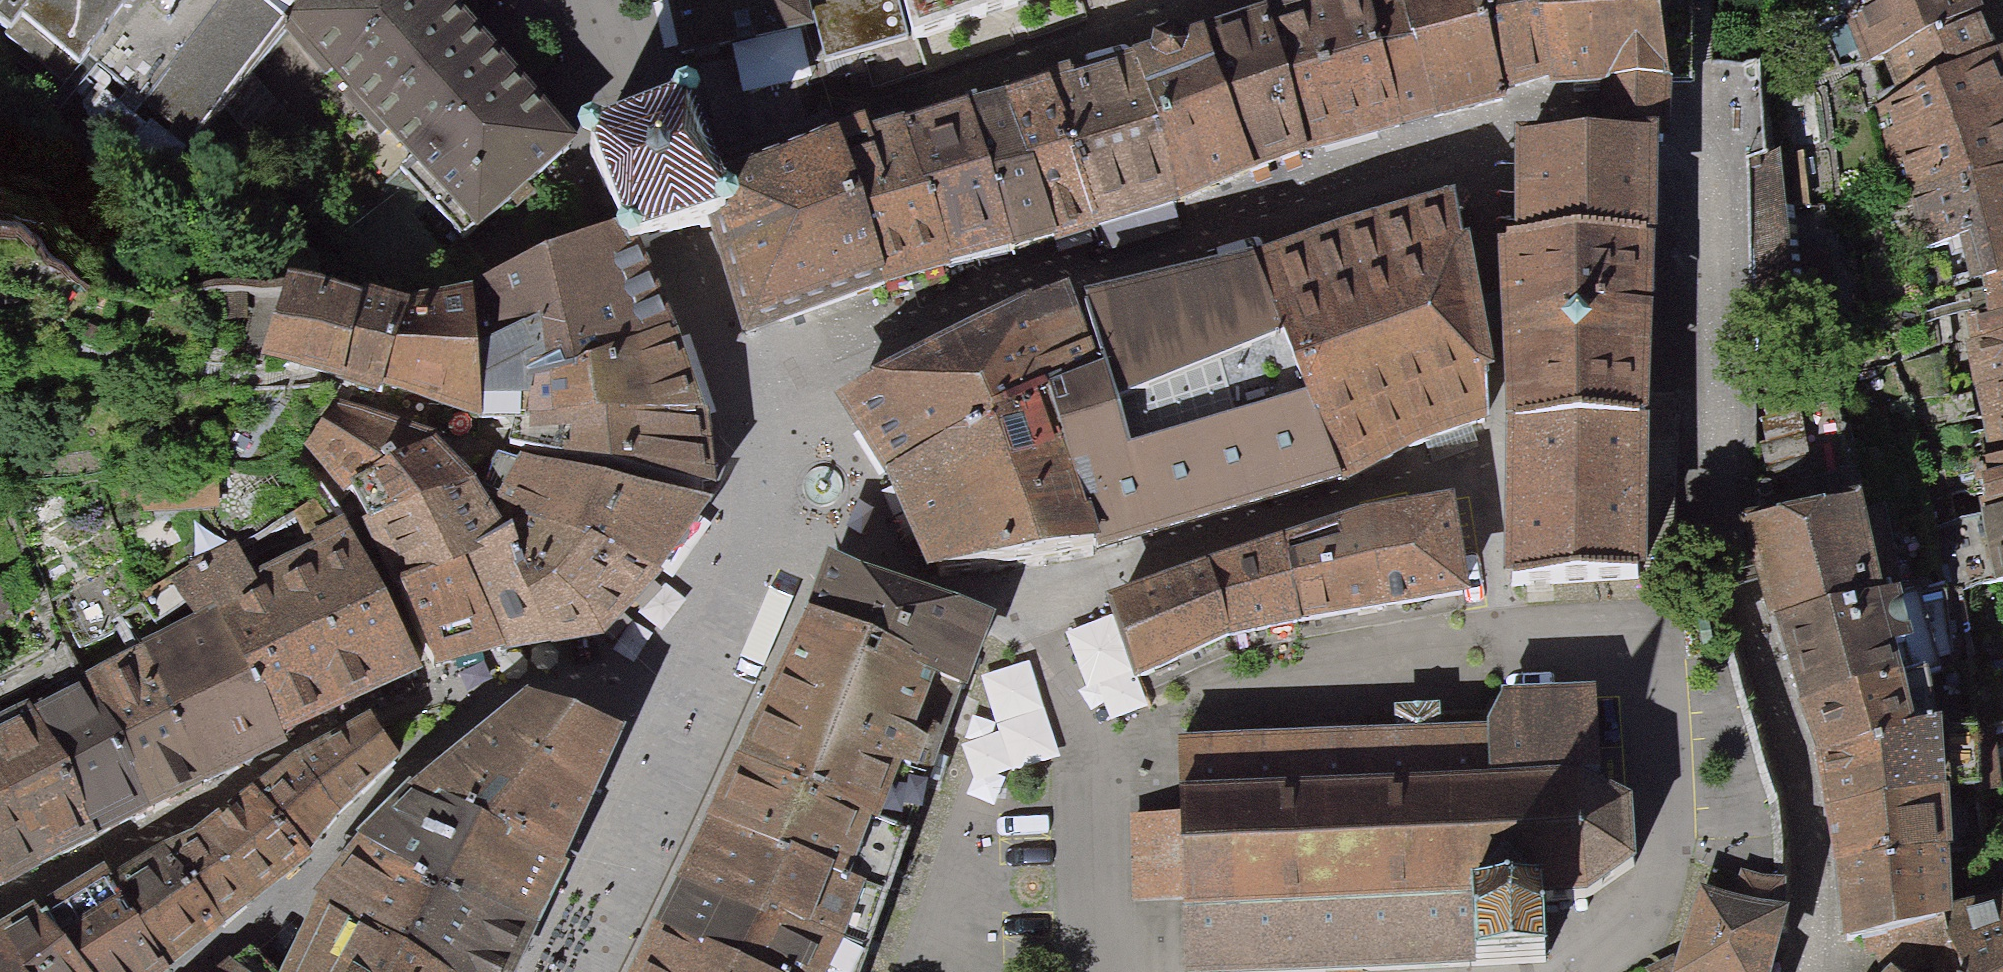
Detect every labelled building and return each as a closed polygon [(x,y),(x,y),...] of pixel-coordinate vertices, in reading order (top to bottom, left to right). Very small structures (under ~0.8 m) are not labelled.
[(172,143),(287,25),(315,0),(0,0),(0,2),(172,143)] [(383,132),(488,38),(454,0),(315,0),(287,25),(383,132)] [(684,16),(749,0),(680,0),(684,16)] [(744,333),(786,319),(866,291),(886,284),(954,269),(979,262),(1022,251),(1057,242),(1104,230),(1183,203),(1196,197),(1258,170),(1309,154),(1401,128),(1413,125),(1451,115),(1505,102),(1504,91),(1534,82),(1547,77),(1551,89),(1606,81),(1608,121),(1608,126),(1663,126),(1664,121),(1672,77),(1655,0),(1293,0),(1272,7),(1206,24),(1075,74),(1070,64),(975,102),(972,86),(889,109),(736,167),(725,171),(737,201),(743,219),(712,229),(726,277),(744,333)] [(825,54),(903,34),(894,0),(811,0),(825,54)] [(917,35),(1024,0),(908,0),(917,35)] [(1860,7),(1848,15),(1877,99),(1934,315),(1965,590),(1976,661),(2002,736),(2002,62),(1997,46),(1980,0),(1855,0),(1860,7)] [(584,145),(488,38),(383,132),(479,239),(533,191),(584,145)] [(696,98),(693,94),(685,91),(681,92),(677,94),(674,102),(677,109),(642,124),(600,138),(597,135),(589,131),(585,133),(582,135),(578,143),(582,151),(590,154),(595,151),(628,238),(627,239),(624,241),(620,249),(624,257),(632,260),(639,257),(640,257),(643,249),(642,246),(680,232),(715,218),(718,224),(726,227),(734,224),(737,216),(736,212),(733,208),(726,205),(721,206),(686,113),(693,110),(696,102),(696,98)] [(1503,434),(1506,582),(1541,579),(1639,571),(1663,126),(1608,126),(1516,130),(1509,239),(1498,240),(1503,434)] [(1354,230),(1249,260),(1333,480),(1422,441),(1479,421),(1484,419),(1482,318),(1455,201),(1354,230)] [(477,294),(481,423),(512,424),(527,422),(528,383),(574,375),(673,336),(657,298),(649,277),(630,285),(620,288),(599,239),(560,255),(476,288),(477,294)] [(1249,260),(1078,292),(1104,360),(1043,386),(1100,548),(1333,480),(1249,260)] [(385,389),(412,301),(366,288),(364,296),(285,281),(280,293),(263,356),(292,367),(343,384),(381,398),(385,389)] [(944,353),(846,403),(927,564),(1040,552),(1100,548),(1043,386),(1104,360),(1078,292),(944,353)] [(412,301),(385,389),(439,408),(481,423),(477,294),(413,296),(412,301)] [(510,444),(717,497),(713,461),(707,425),(692,388),(673,336),(574,375),(528,383),(527,422),(512,424),(510,444)] [(340,397),(302,445),(341,491),(350,486),(439,432),(340,397)] [(373,538),(439,671),(485,659),(505,653),(554,652),(565,650),(605,646),(653,587),(710,505),(501,450),(479,484),(462,461),(439,432),(350,486),(368,516),(364,519),(373,538)] [(1858,492),(1739,514),(1766,607),(1786,667),(1811,743),(1815,755),(1822,793),(1827,818),(1848,933),(1887,965),(1955,955),(1945,912),(1940,716),(1912,719),(1858,492)] [(1455,499),(1363,512),(1383,613),(1471,600),(1455,499)] [(1363,512),(1286,537),(1304,622),(1383,613),(1363,512)] [(422,672),(341,514),(311,531),(317,542),(255,573),(238,538),(167,572),(191,617),(35,706),(32,700),(0,718),(0,891),(29,875),(47,865),(80,847),(102,837),(163,809),(233,769),(337,710),(422,672)] [(1211,564),(1231,641),(1304,622),(1286,537),(1211,564)] [(829,554),(738,756),(908,835),(933,768),(963,688),(998,612),(829,554)] [(20,596),(0,563),(0,607),(20,596)] [(1231,641),(1211,564),(1107,601),(1136,680),(1231,641)] [(1589,885),(1611,883),(1636,866),(1635,805),(1594,797),(1591,695),(1482,698),(1483,734),(1439,736),(1390,737),(1174,742),(1176,817),(1125,819),(1127,906),(1179,905),(1181,971),(1427,971),(1470,971),(1539,971),(1537,912),(1589,911),(1589,885)] [(360,844),(537,930),(604,788),(627,738),(526,698),(487,733),(410,793),(405,791),(357,840),(360,844)] [(1389,712),(1390,737),(1439,736),(1439,710),(1389,712)] [(367,721),(255,786),(310,856),(398,761),(385,748),(367,721)] [(689,859),(864,949),(868,937),(890,874),(908,835),(738,756),(689,859)] [(100,879),(168,971),(174,971),(179,968),(229,927),(314,861),(310,856),(255,786),(217,815),(190,834),(100,879)] [(360,844),(334,874),(311,899),(315,902),(431,971),(513,971),(517,966),(537,930),(360,844)] [(654,927),(747,971),(855,971),(858,964),(864,949),(689,859),(654,927)] [(1793,892),(1745,874),(1734,901),(1782,920),(1793,892)] [(100,879),(51,904),(30,915),(0,929),(0,971),(168,971),(100,879)] [(1945,912),(1955,955),(1887,965),(1883,971),(2002,971),(2002,889),(1945,912)] [(1782,920),(1734,901),(1697,890),(1675,957),(1649,971),(1770,971),(1782,920)] [(315,902),(297,942),(282,971),(431,971),(315,902)] [(654,927),(630,971),(747,971),(654,927)] [(253,946),(232,961),(231,959),(214,971),(280,971),(253,946)]
